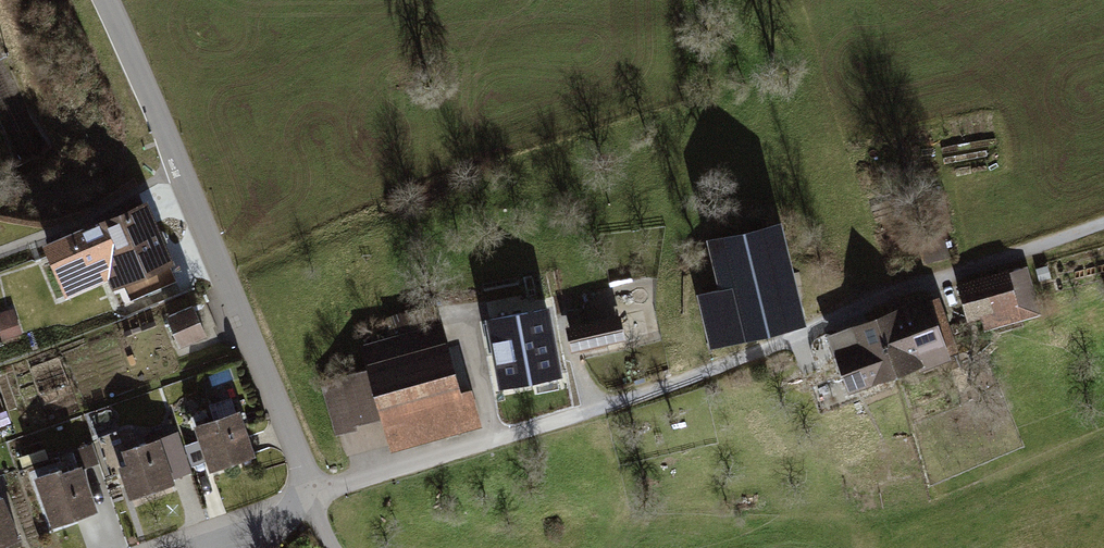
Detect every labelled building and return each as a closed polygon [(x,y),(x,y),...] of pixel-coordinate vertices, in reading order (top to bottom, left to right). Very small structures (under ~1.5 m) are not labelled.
[(149,215),(100,236),(124,293),(173,272),(149,215)] [(781,224),(708,240),(729,337),(803,321),(781,224)] [(1021,275),(962,287),(971,333),(1030,321),(1021,275)] [(938,300),(879,321),(898,375),(957,353),(938,300)] [(195,311),(168,322),(179,349),(206,338),(195,311)] [(621,319),(572,329),(577,357),(627,346),(621,319)] [(879,321),(820,343),(839,396),(898,375),(879,321)] [(559,371),(553,323),(526,326),(532,374),(559,371)] [(532,374),(526,326),(498,330),(504,378),(532,374)] [(443,329),(366,349),(393,450),(470,430),(443,329)] [(334,431),(378,420),(367,379),(324,389),(334,431)] [(239,412),(194,428),(209,470),(254,454),(239,412)] [(163,441),(116,455),(127,493),(174,480),(163,441)] [(77,466),(35,481),(51,524),(93,509),(77,466)] [(0,499),(0,546),(17,540),(3,499),(0,499)]
